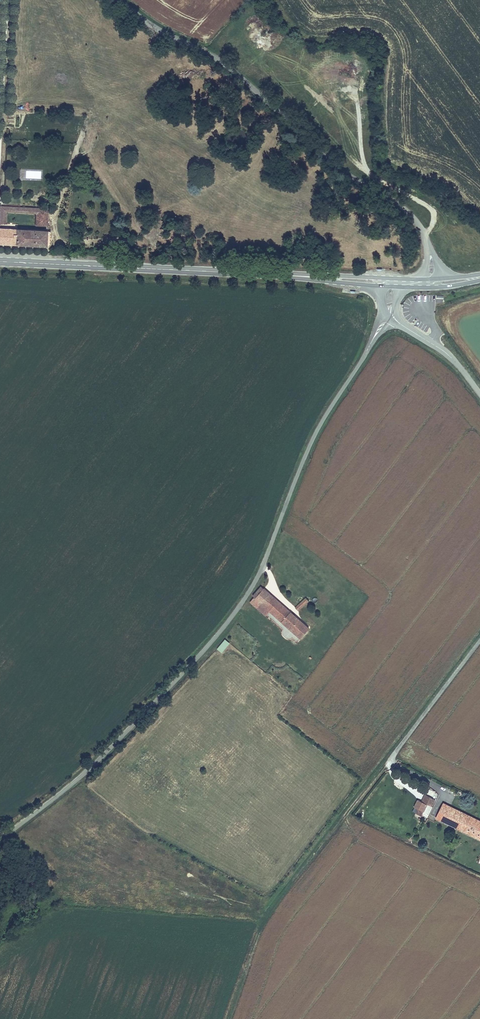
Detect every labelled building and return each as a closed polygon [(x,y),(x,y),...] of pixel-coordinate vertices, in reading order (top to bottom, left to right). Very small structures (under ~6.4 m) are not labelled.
[(0,211),(0,224),(7,224),(7,213),(36,214),(36,226),(48,226),(49,208),(0,206),(0,211)] [(0,228),(0,244),(50,247),(51,231),(0,228)] [(290,611),(264,588),(264,589),(261,586),(252,596),(254,598),(250,603),(265,616),(269,612),(280,622),(290,611)] [(305,598),(295,607),(299,611),(309,601),(305,598)] [(309,628),(290,611),(280,622),(300,639),(309,628)] [(217,650),(223,653),(229,642),(224,639),(217,650)] [(434,799),(426,795),(417,812),(422,815),(428,804),(431,806),(434,799)] [(443,804),(436,817),(479,838),(479,821),(443,804)]
